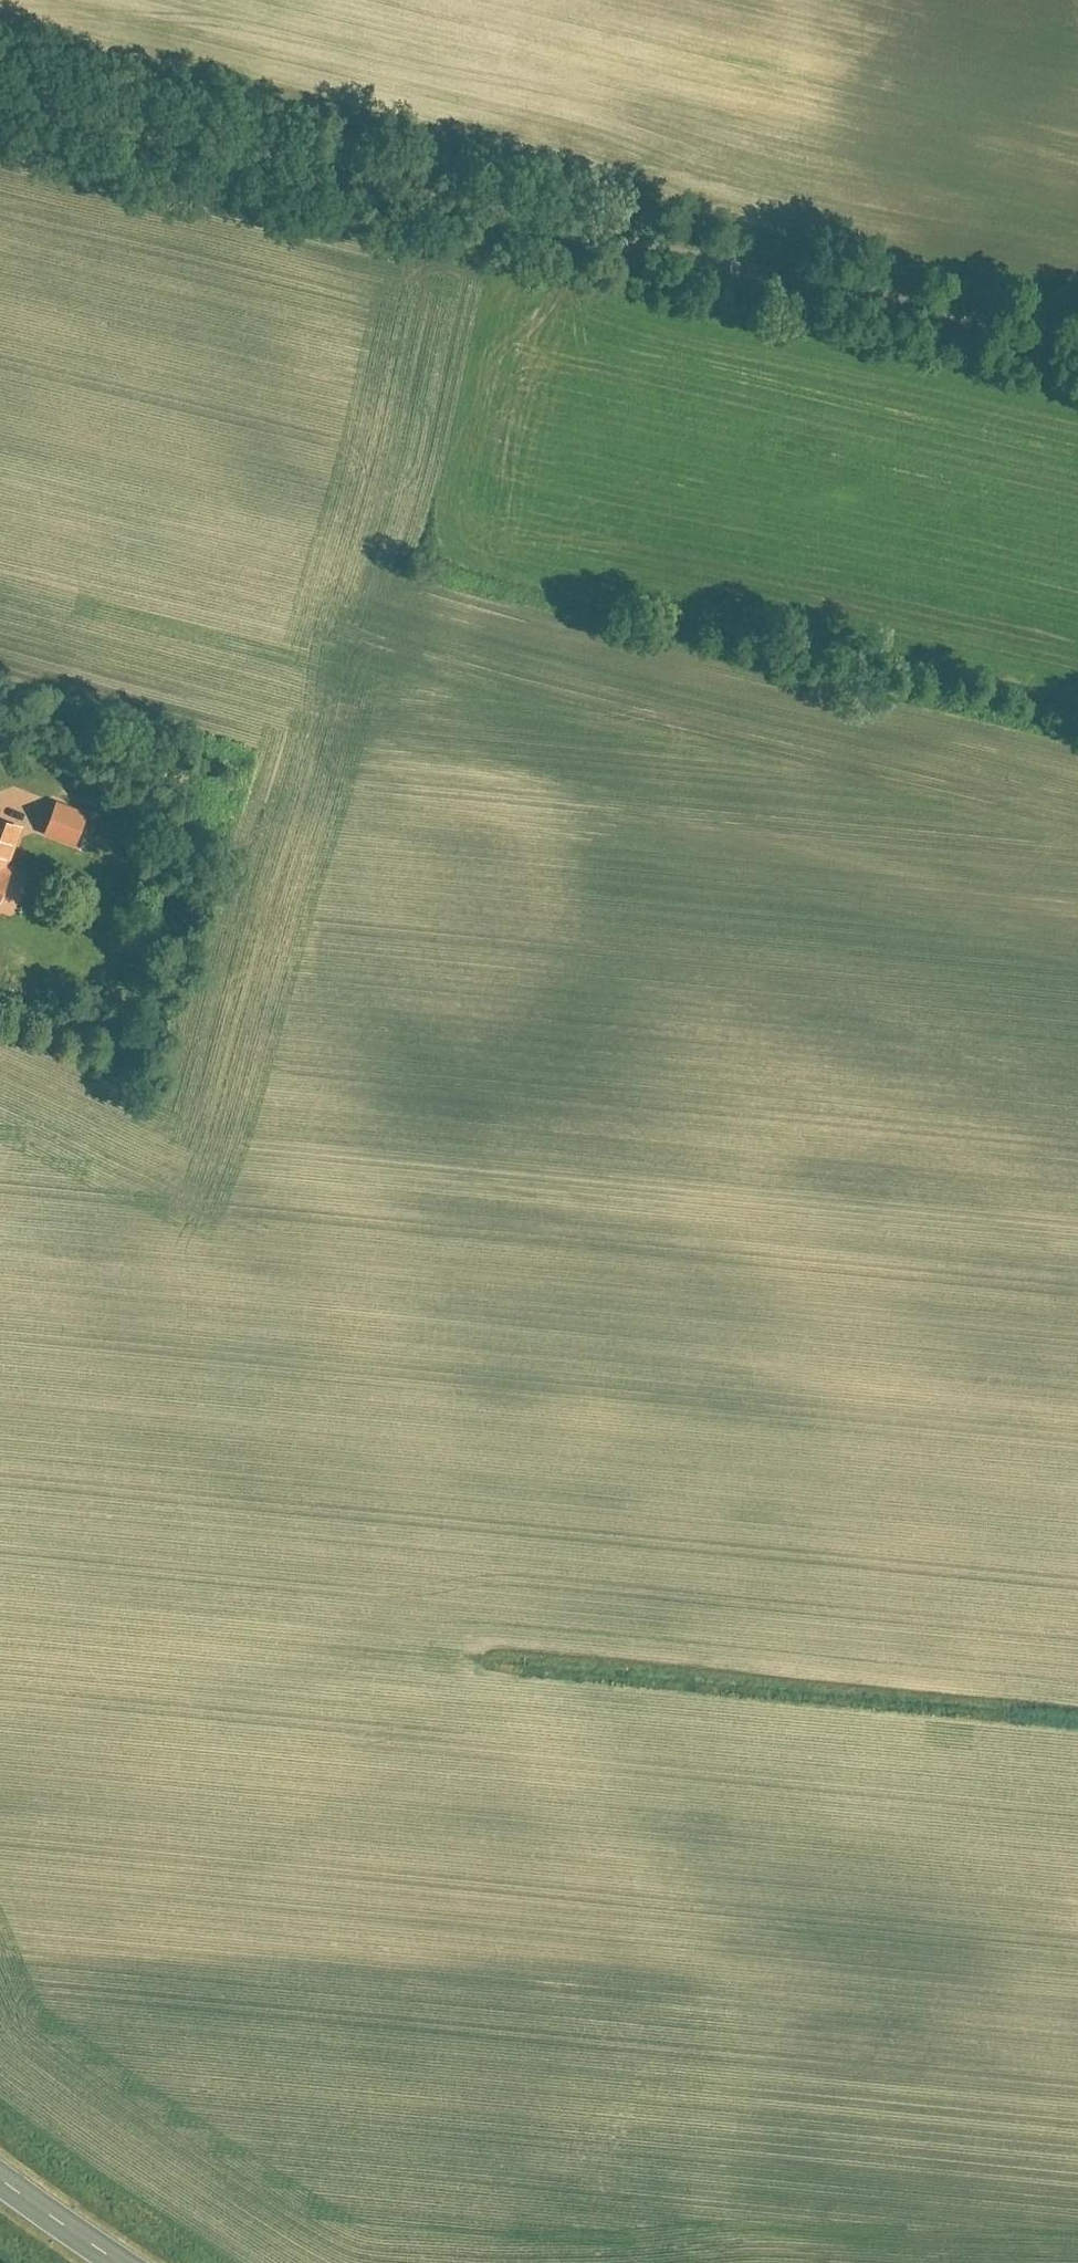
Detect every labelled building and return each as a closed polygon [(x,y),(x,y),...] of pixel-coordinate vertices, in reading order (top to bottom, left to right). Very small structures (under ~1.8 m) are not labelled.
[(15,849),(1,843),(10,821),(0,817),(0,882),(15,849)]
